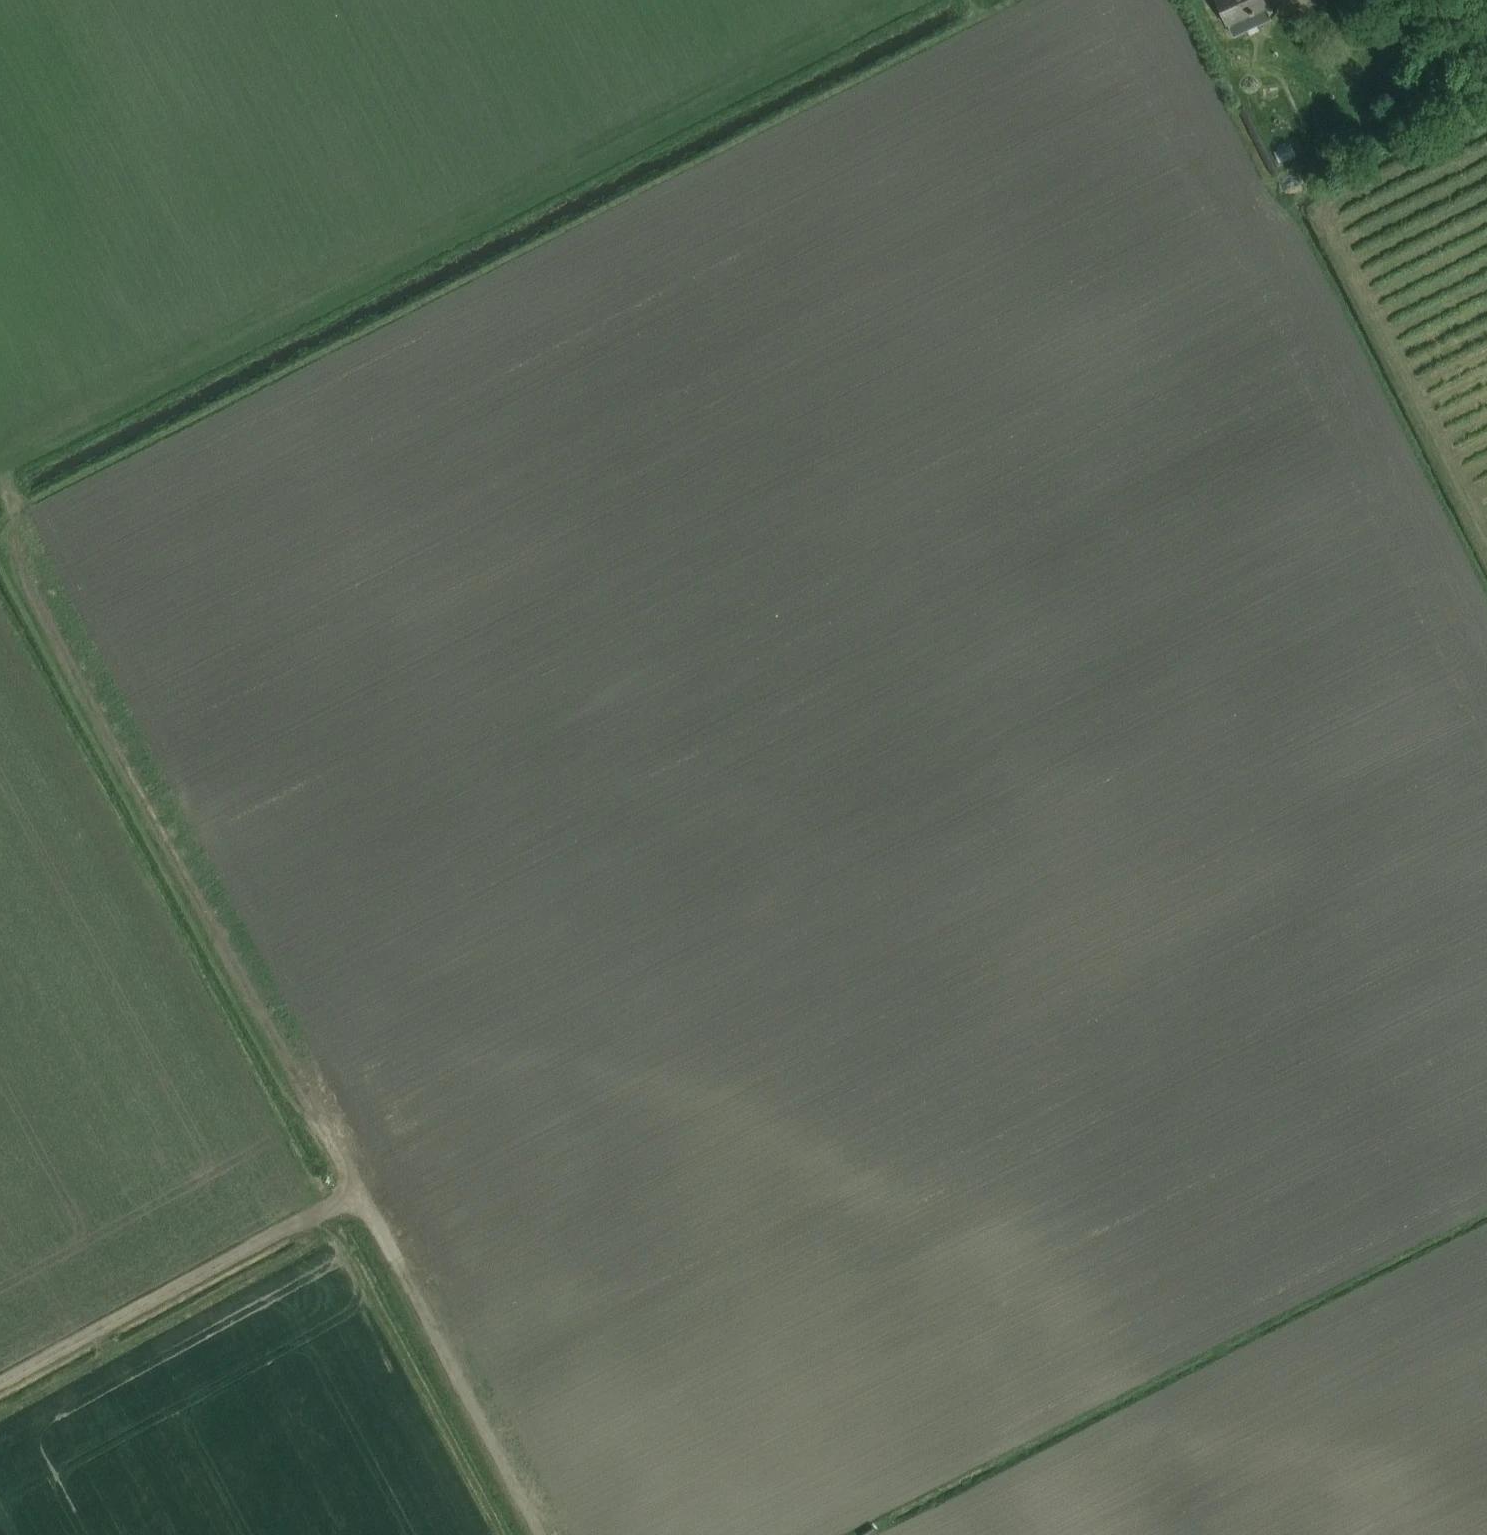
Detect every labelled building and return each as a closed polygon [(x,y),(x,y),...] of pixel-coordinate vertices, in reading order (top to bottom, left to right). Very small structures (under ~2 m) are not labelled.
[(1226,23),(1234,20),(1239,31),(1255,24),(1249,13),(1265,6),(1262,0),(1215,0),(1226,23)] [(1290,145),(1276,153),(1280,161),(1295,154),(1290,145)]
